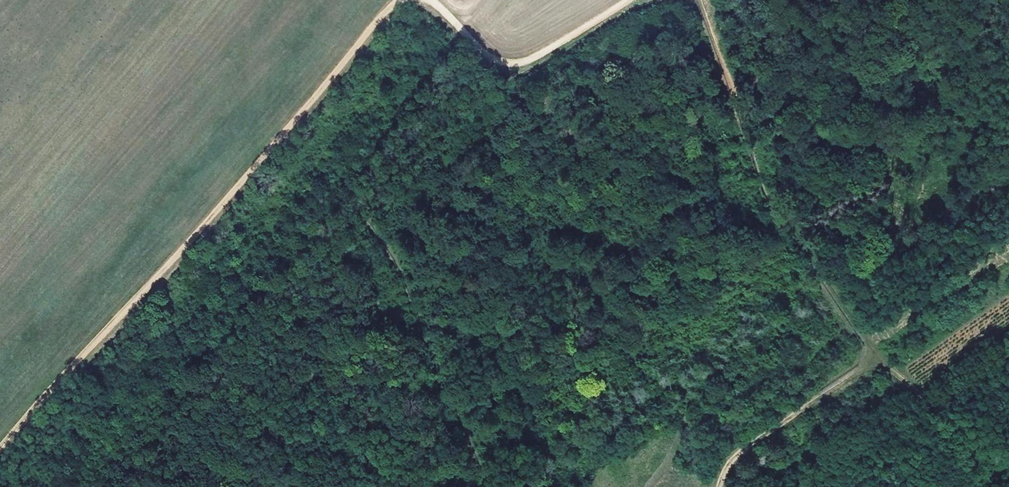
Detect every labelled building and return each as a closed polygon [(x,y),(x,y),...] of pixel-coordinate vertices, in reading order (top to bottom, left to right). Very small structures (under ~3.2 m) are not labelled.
[(783,437),(776,442),(780,446),(786,442),(783,437)] [(769,461),(764,453),(752,461),(757,468),(769,461)]
